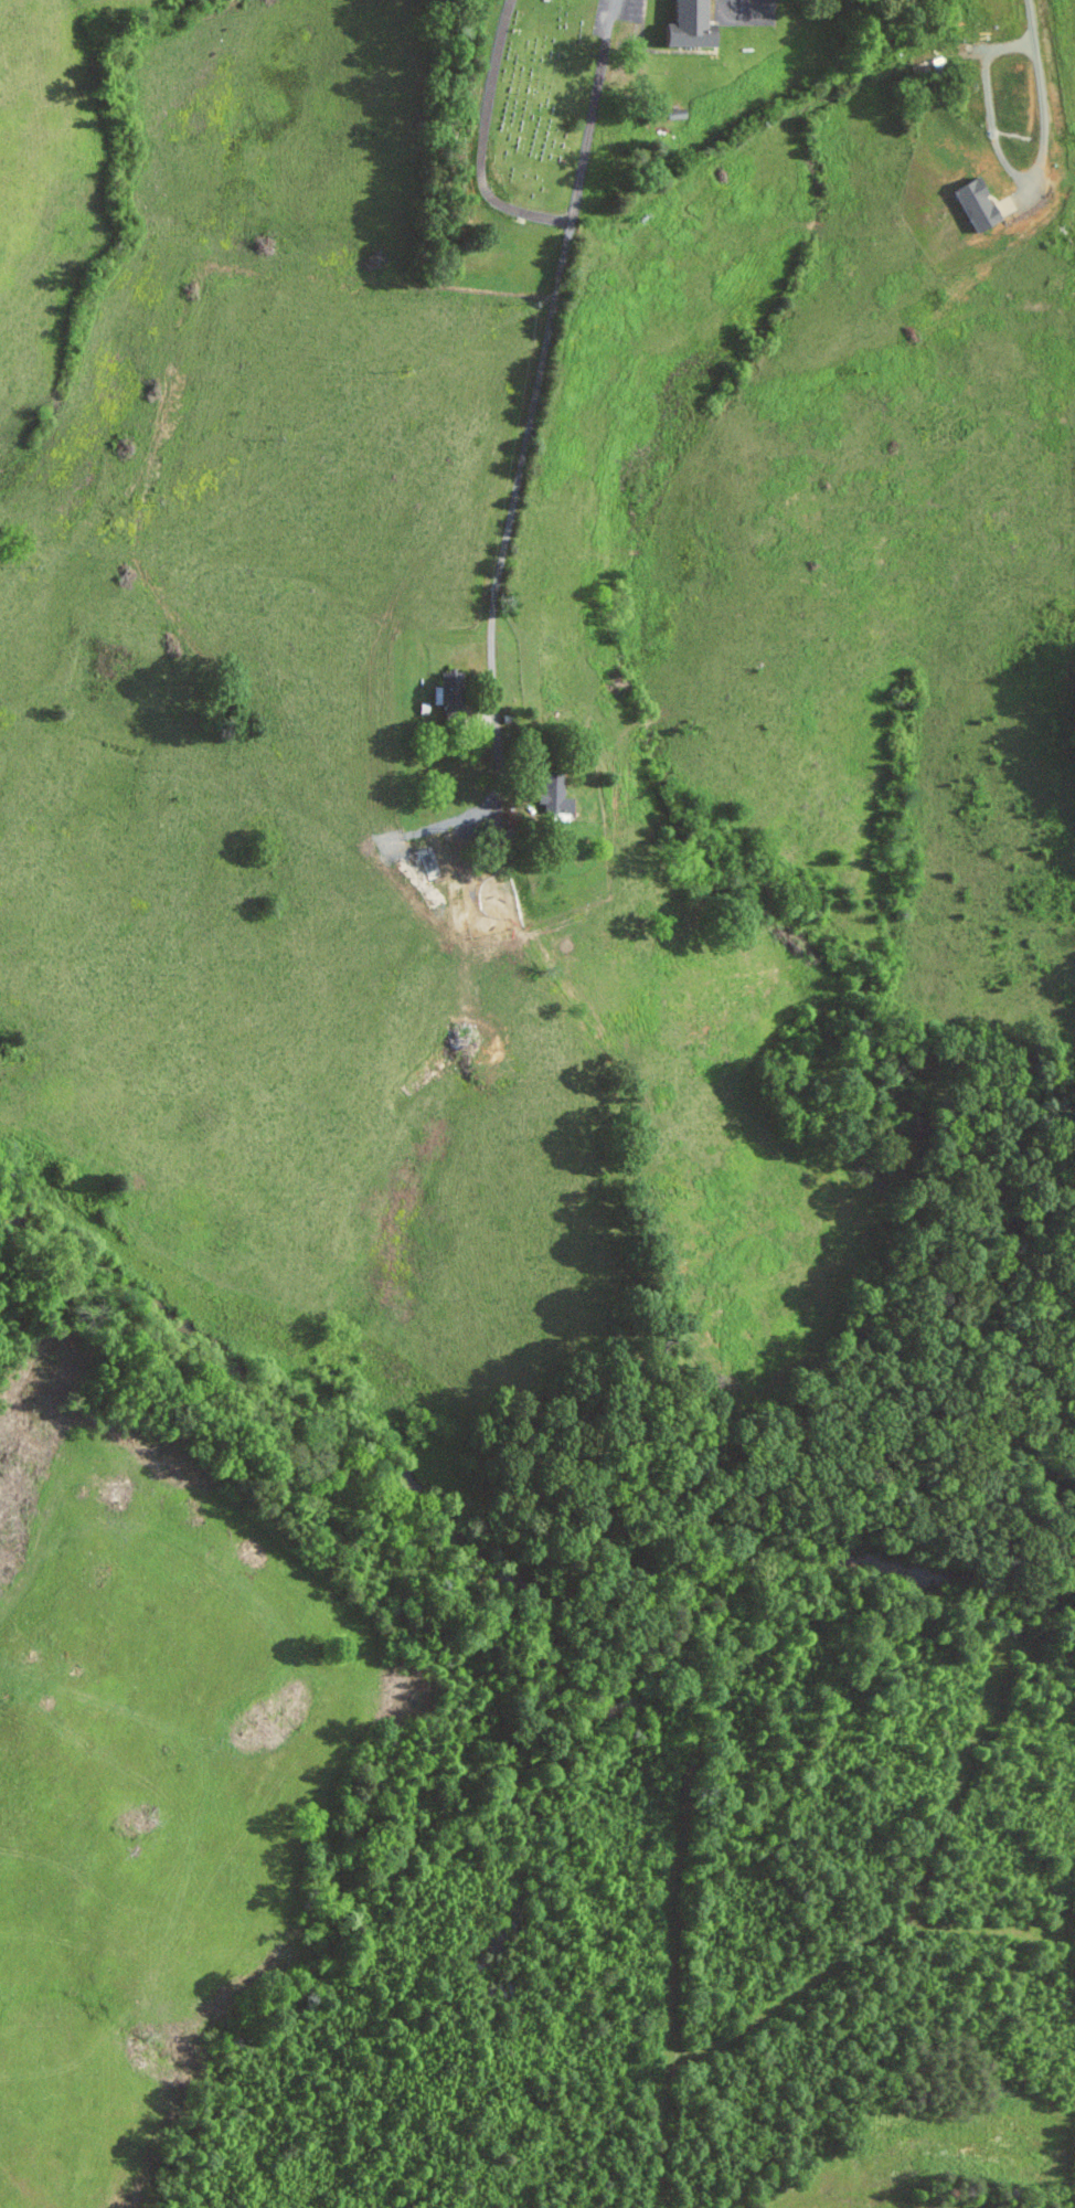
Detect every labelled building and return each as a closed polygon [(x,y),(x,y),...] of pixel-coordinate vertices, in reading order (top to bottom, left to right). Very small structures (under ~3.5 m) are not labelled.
[(950,188),(969,233),(994,222),(975,177),(950,188)] [(437,686),(431,686),(430,704),(440,704),(439,710),(453,711),(454,671),(437,671),(437,686)] [(540,792),(534,792),(534,803),(541,803),(540,812),(567,813),(568,798),(558,797),(559,771),(540,770),(540,792)]
